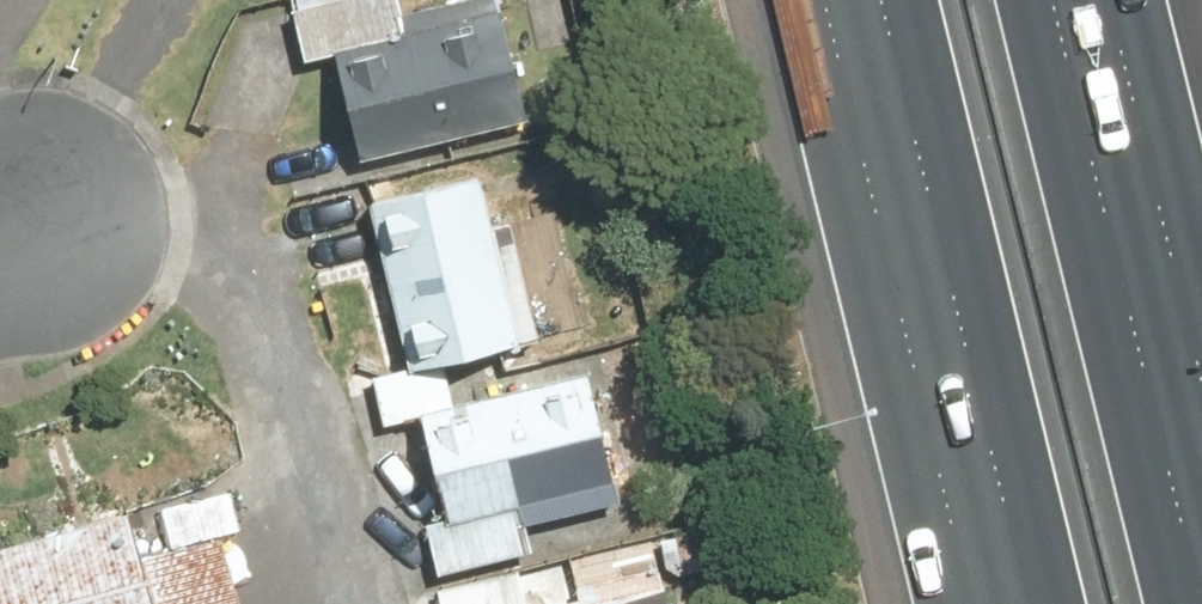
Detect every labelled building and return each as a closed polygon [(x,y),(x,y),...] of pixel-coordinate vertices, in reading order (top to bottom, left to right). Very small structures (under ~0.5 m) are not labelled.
[(364,156),(524,117),(498,9),(392,35),(383,0),(310,0),(275,9),(289,65),(339,53),(364,156)] [(508,225),(495,168),(383,195),(425,367),(556,336),(528,220),(508,225)] [(554,548),(546,515),(642,492),(611,365),(438,407),(463,510),(439,516),(453,573),(554,548)] [(0,550),(0,588),(4,603),(239,603),(220,536),(149,555),(138,513),(0,550)] [(448,588),(451,603),(707,603),(696,555),(548,590),(542,566),(448,588)]
